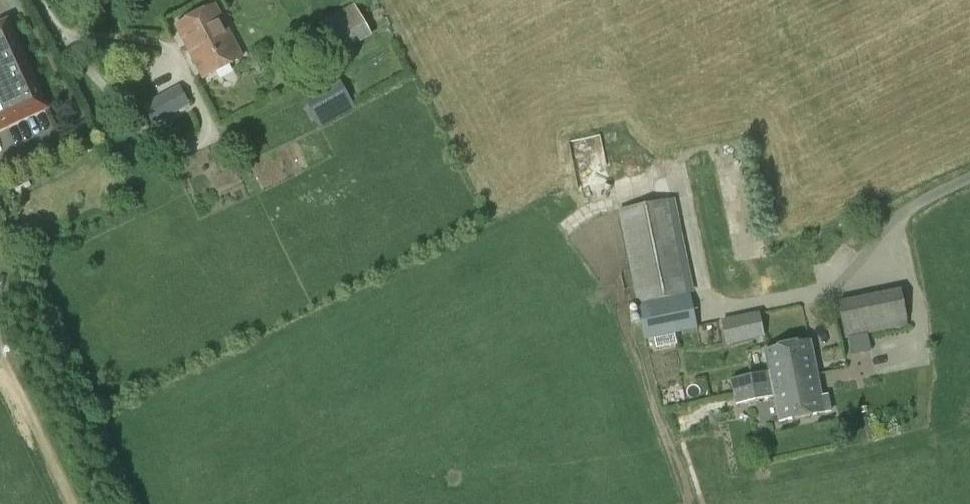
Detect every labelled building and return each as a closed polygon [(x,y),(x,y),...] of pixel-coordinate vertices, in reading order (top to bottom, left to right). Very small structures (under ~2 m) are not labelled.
[(202,81),(244,59),(216,4),(173,27),(202,81)] [(320,22),(337,57),(372,37),(353,5),(320,22)] [(45,108),(7,25),(0,27),(0,129),(45,108)] [(305,100),(320,129),(355,109),(341,81),(305,100)] [(143,106),(154,126),(190,106),(178,86),(143,106)] [(690,292),(691,292),(672,200),(617,212),(636,303),(637,303),(690,292)] [(901,288),(838,300),(845,338),(908,326),(901,288)] [(690,292),(637,303),(645,340),(662,336),(674,334),(697,329),(690,292)] [(758,314),(722,322),(726,345),(763,338),(758,314)] [(867,336),(849,339),(853,356),(870,352),(867,336)] [(828,394),(822,395),(811,341),(708,362),(718,409),(773,398),(779,424),(832,413),(828,394)]
